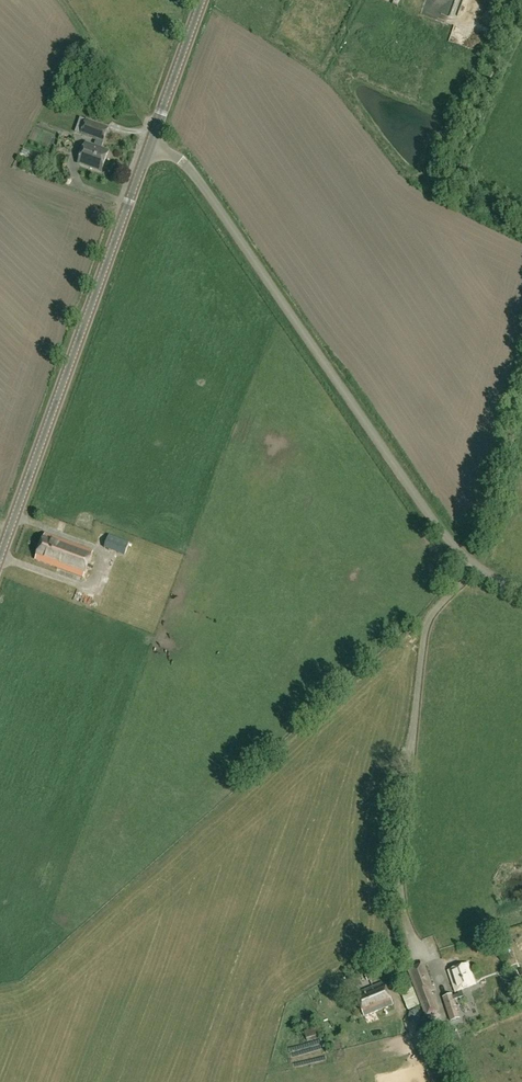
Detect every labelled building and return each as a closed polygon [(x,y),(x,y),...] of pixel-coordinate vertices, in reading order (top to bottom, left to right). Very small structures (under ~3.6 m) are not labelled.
[(437,13),(441,0),(432,0),(429,11),(437,13)] [(473,47),(476,39),(456,32),(454,39),(473,47)] [(100,149),(108,129),(86,121),(81,135),(96,141),(94,147),(86,144),(78,164),(101,173),(108,152),(100,149)] [(110,532),(106,544),(128,552),(133,540),(110,532)] [(82,578),(92,553),(44,535),(35,560),(82,578)] [(112,579),(120,582),(126,565),(117,562),(112,579)] [(133,586),(139,565),(131,563),(125,584),(133,586)] [(373,969),(370,962),(364,964),(367,971),(364,972),(368,981),(386,973),(383,965),(373,969)] [(426,1016),(437,1012),(429,992),(432,991),(422,963),(408,968),(426,1016)] [(476,985),(468,963),(448,970),(455,992),(456,992),(457,994),(453,996),(454,999),(463,996),(461,990),(476,985)] [(407,1009),(420,1004),(410,977),(401,980),(405,991),(401,992),(407,1009)] [(365,1016),(393,1005),(384,982),(356,994),(365,1016)] [(453,996),(452,994),(444,997),(451,1020),(460,1017),(454,999),(453,996)]
